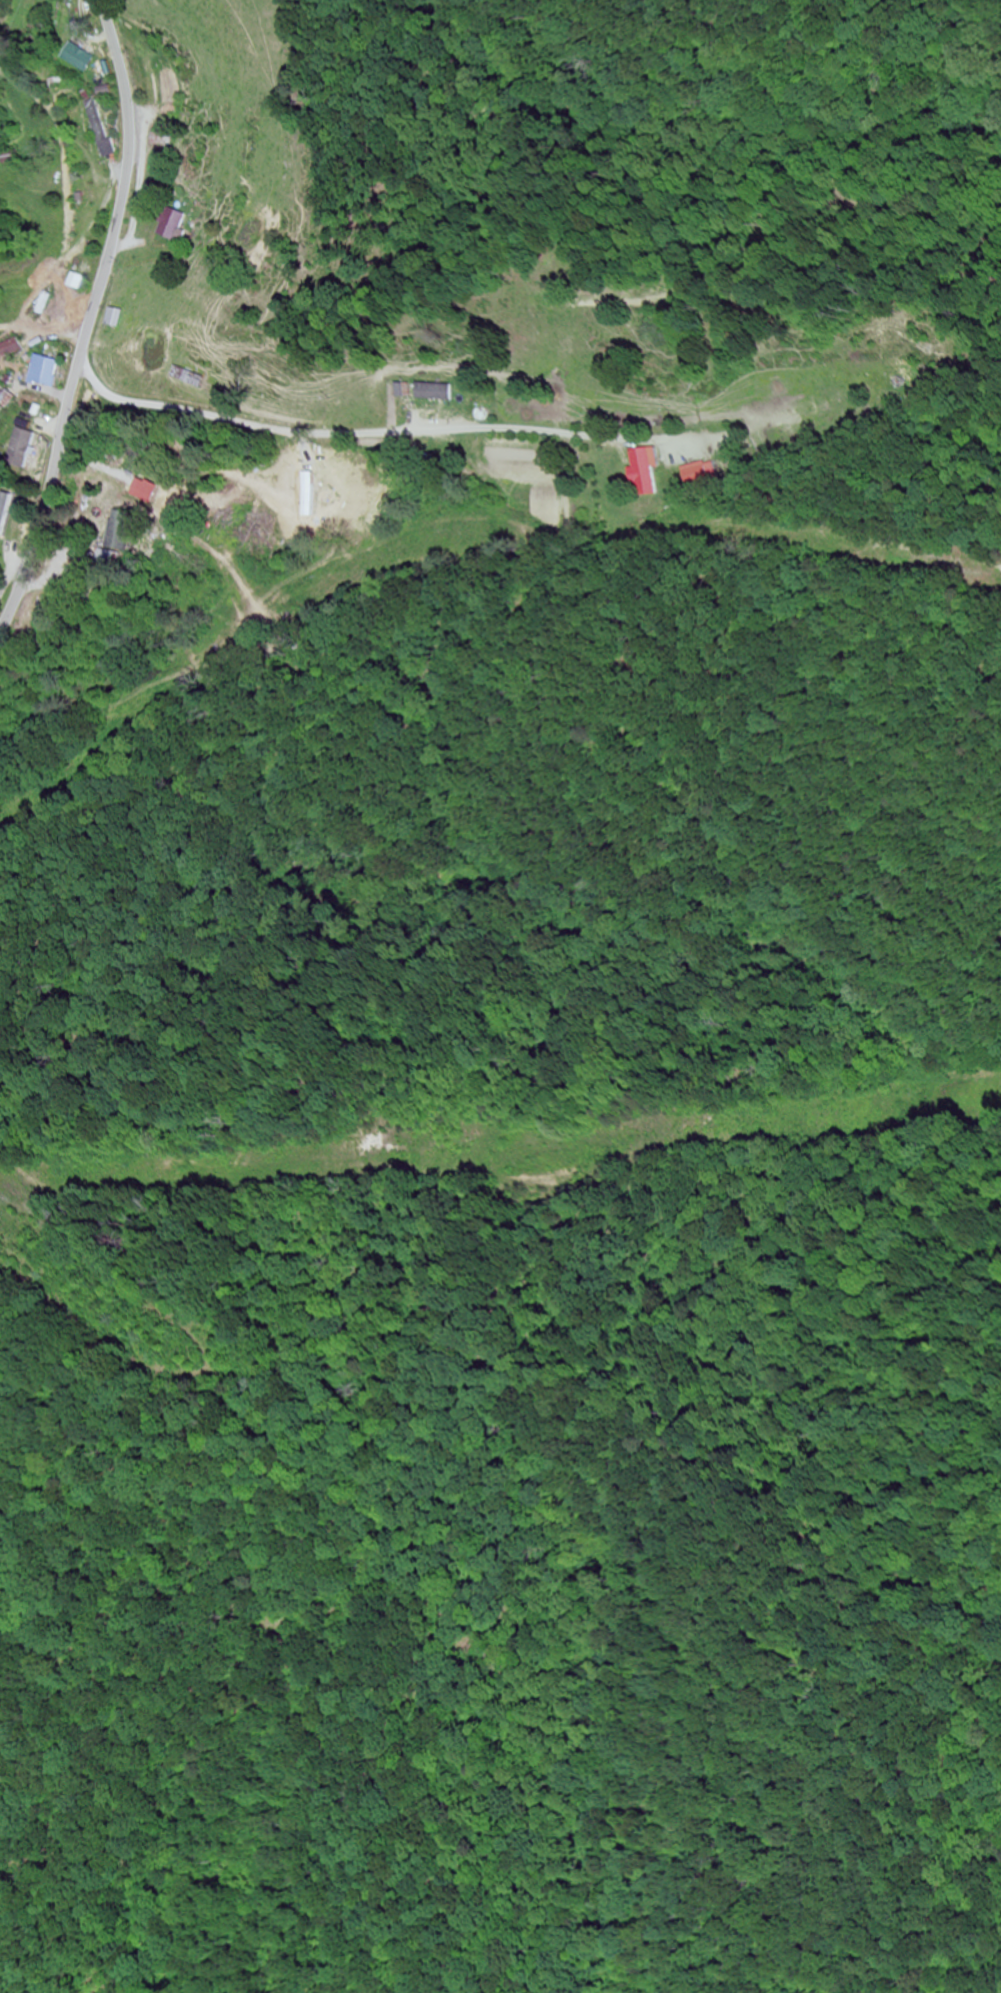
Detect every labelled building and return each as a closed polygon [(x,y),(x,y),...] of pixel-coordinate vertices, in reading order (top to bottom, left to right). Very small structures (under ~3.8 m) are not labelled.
[(89,74),(100,57),(75,42),(64,59),(89,74)] [(89,103),(103,158),(118,155),(115,139),(109,140),(100,101),(89,103)] [(190,217),(171,208),(158,234),(184,247),(191,233),(184,230),(190,217)] [(71,287),(82,290),(86,278),(75,274),(71,287)] [(120,328),(124,313),(112,309),(108,325),(120,328)] [(66,362),(40,356),(33,383),(59,389),(66,362)] [(205,375),(183,369),(180,380),(202,386),(205,375)] [(422,402),(458,402),(458,385),(422,385),(422,402)] [(11,466),(32,471),(41,433),(20,428),(11,466)] [(660,494),(658,469),(661,469),(659,449),(635,451),(640,497),(660,494)] [(720,482),(717,463),(685,468),(688,487),(720,482)]
